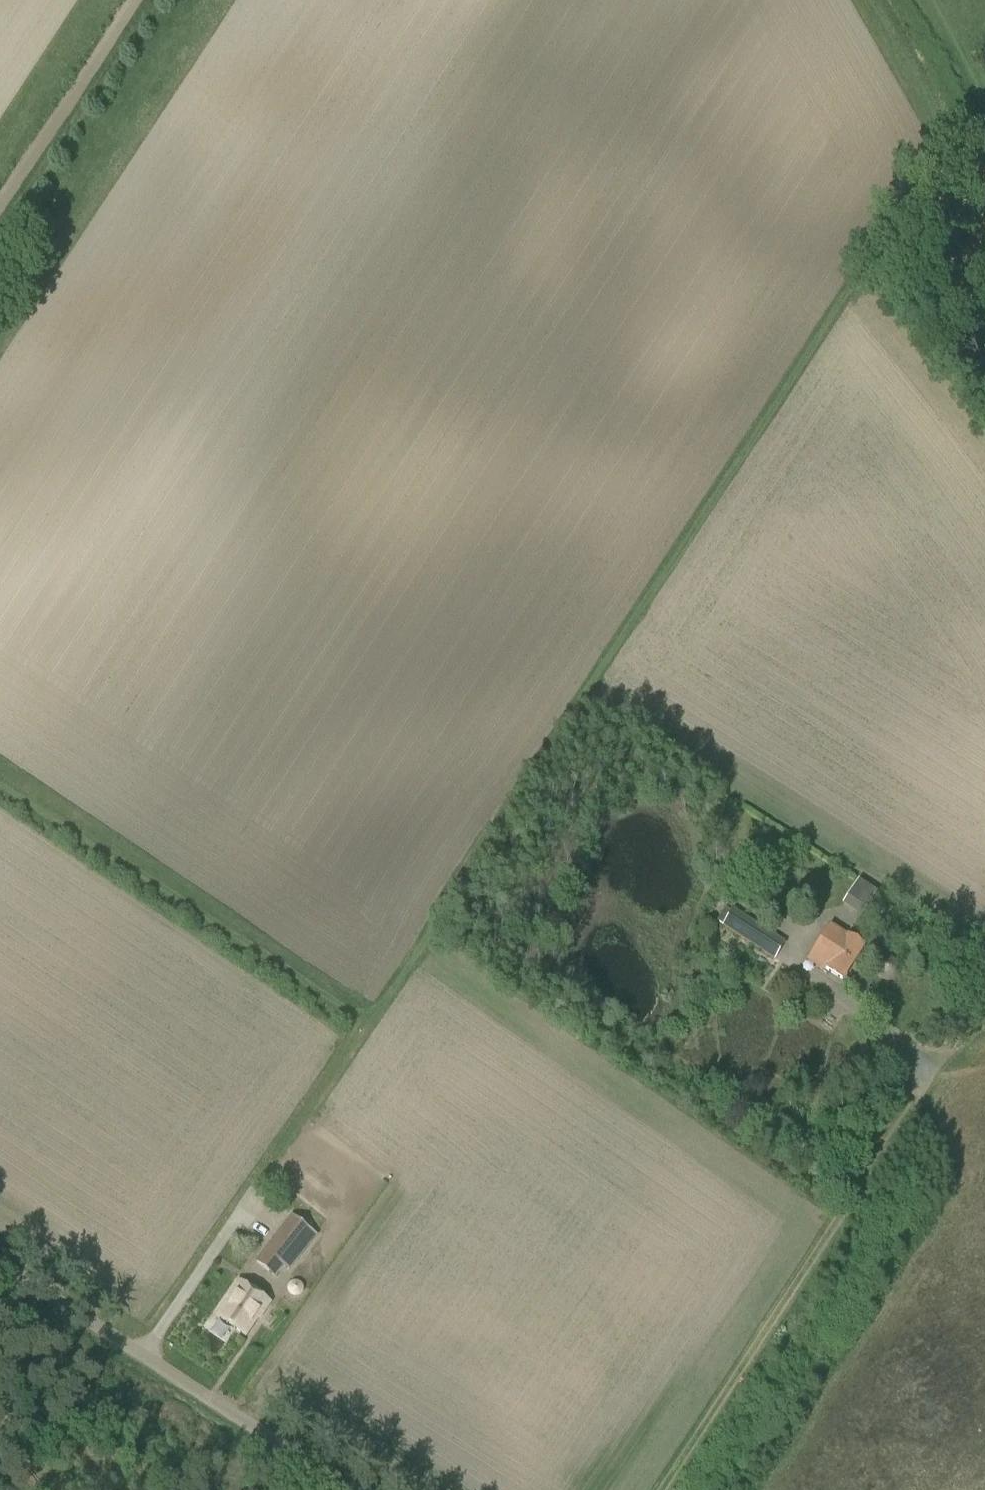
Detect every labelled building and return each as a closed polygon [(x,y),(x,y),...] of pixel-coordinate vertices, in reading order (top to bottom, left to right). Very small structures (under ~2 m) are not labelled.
[(862,919),(877,891),(853,877),(837,905),(862,919)] [(774,960),(785,942),(749,920),(738,938),(774,960)] [(844,978),(866,945),(832,923),(811,957),(844,978)] [(276,1278),(312,1232),(290,1215),(254,1261),(276,1278)] [(248,1337),(272,1302),(241,1281),(217,1316),(248,1337)]
